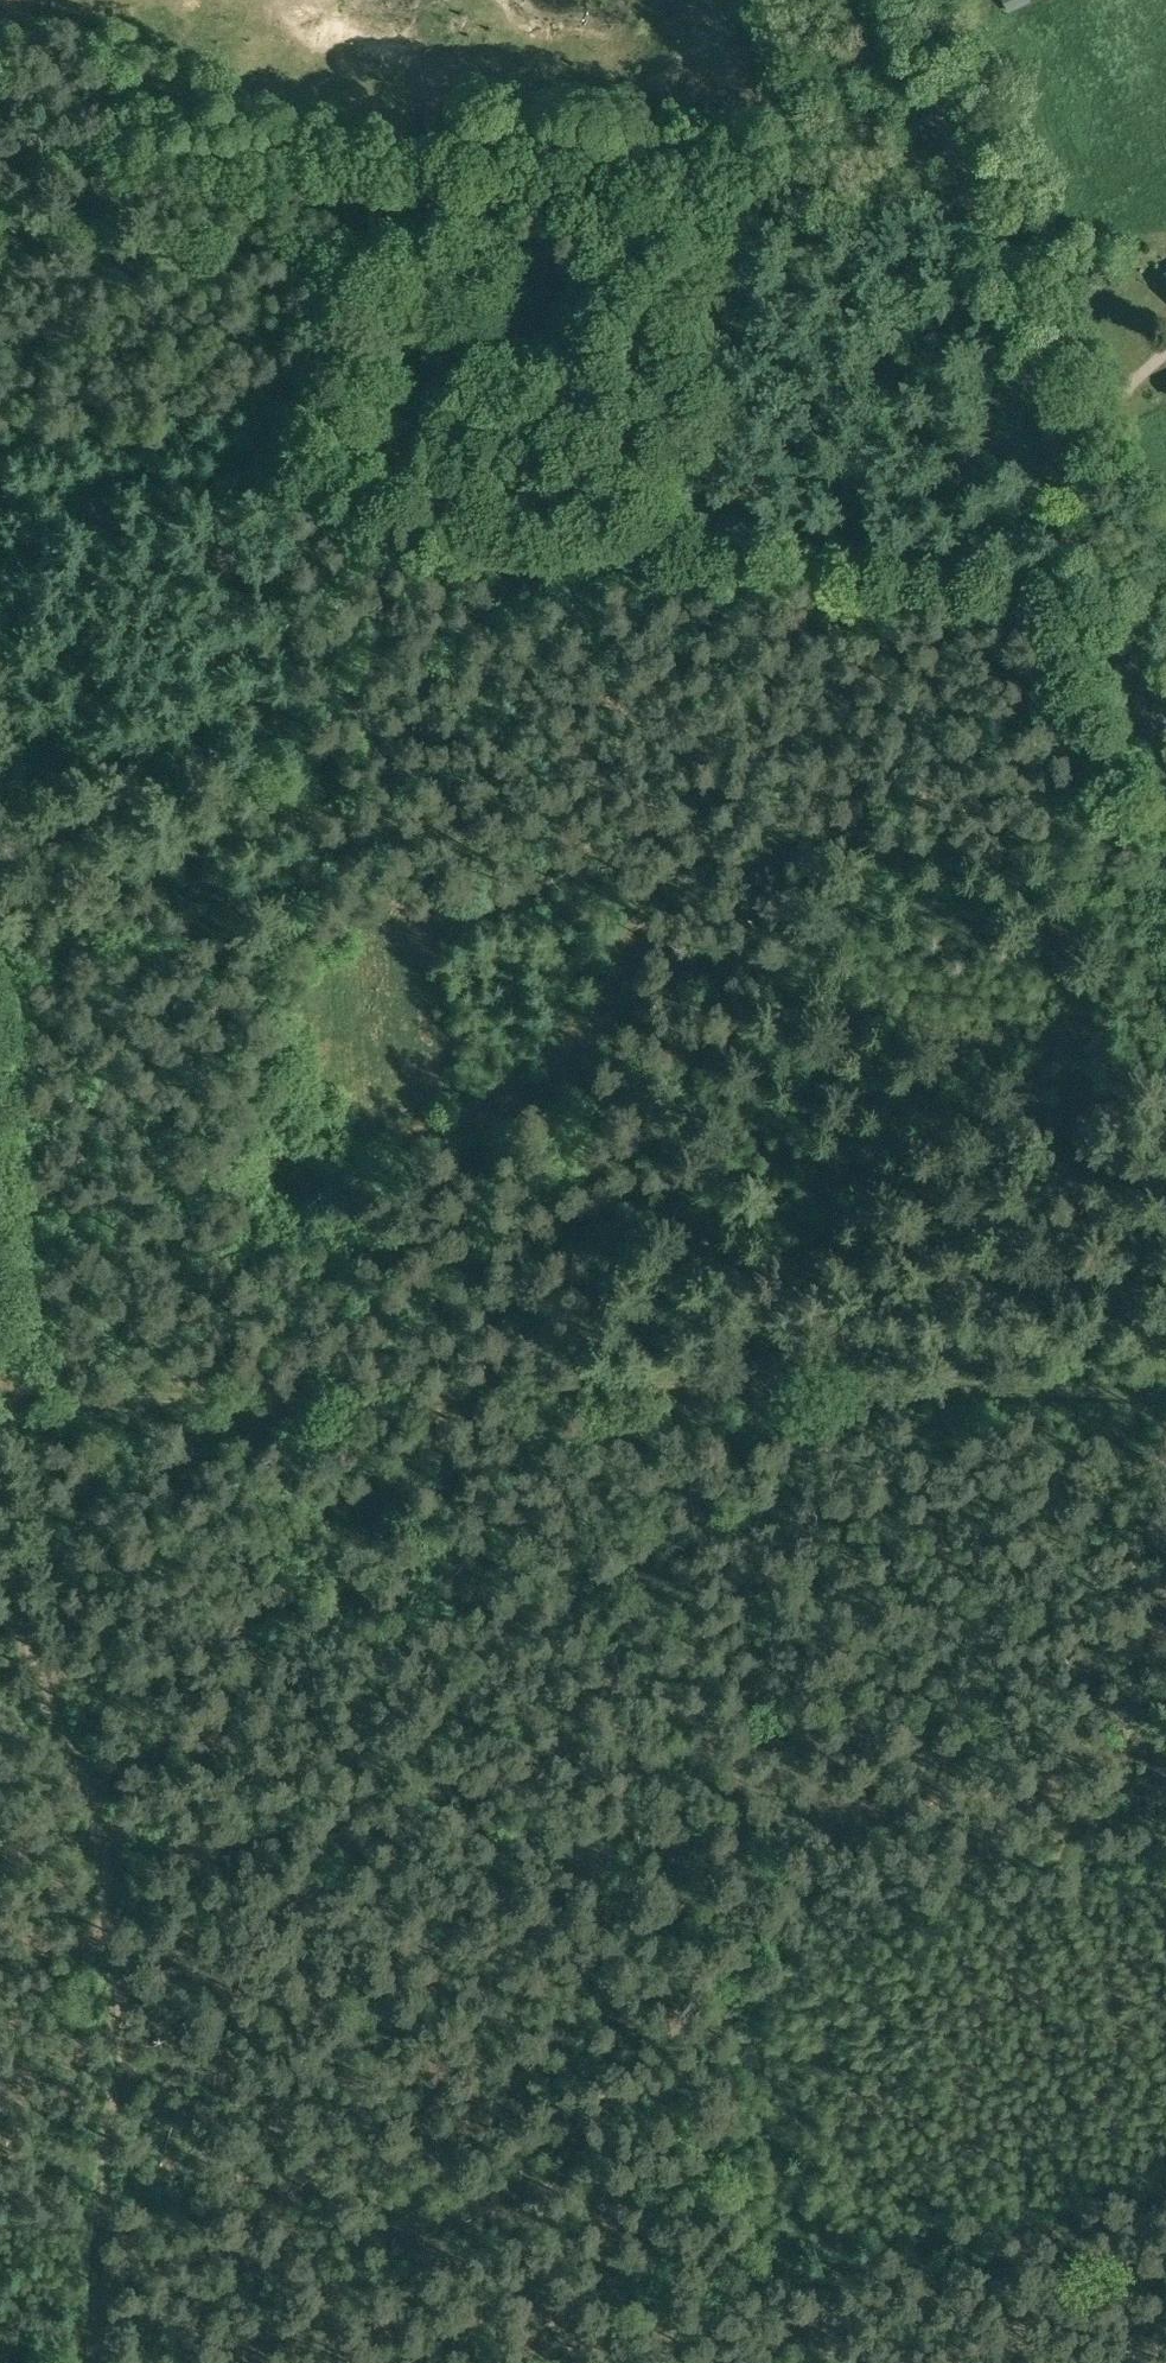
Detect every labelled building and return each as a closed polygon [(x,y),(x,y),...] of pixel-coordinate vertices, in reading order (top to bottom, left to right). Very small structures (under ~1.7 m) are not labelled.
[(1030,0),(1003,0),(1007,10),(1030,0)]
